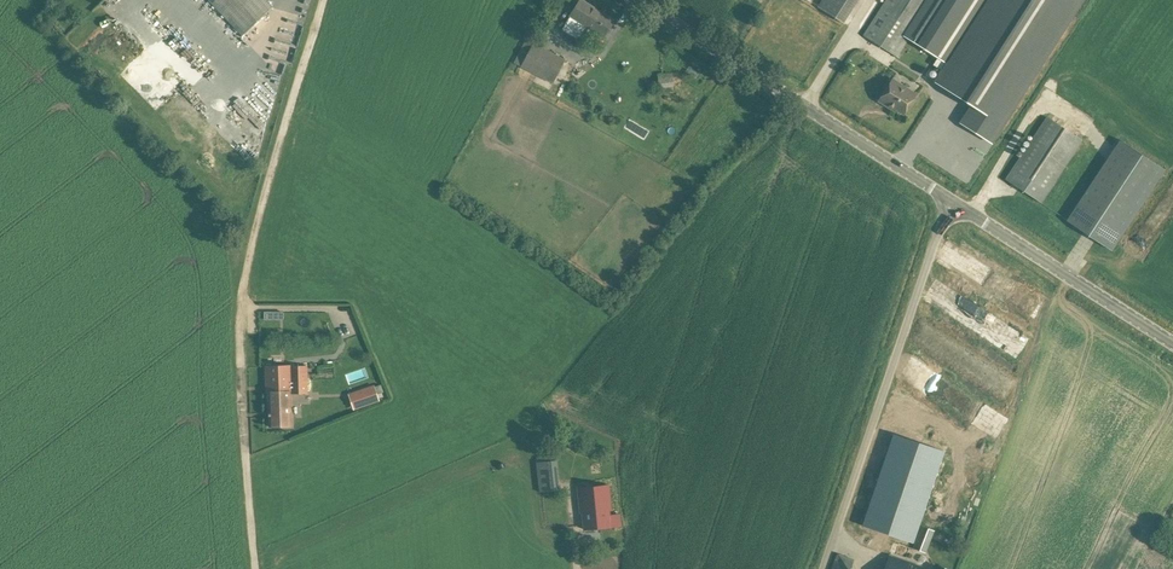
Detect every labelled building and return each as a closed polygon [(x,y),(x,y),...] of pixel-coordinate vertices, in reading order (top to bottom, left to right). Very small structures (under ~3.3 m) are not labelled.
[(243,35),(272,8),(264,0),(210,0),(243,35)] [(561,30),(579,41),(589,27),(604,37),(614,20),(582,0),(580,0),(570,15),(561,30)] [(818,7),(843,23),(848,14),(827,0),(823,0),(818,7)] [(864,35),(896,56),(908,38),(933,0),(886,0),(864,35)] [(908,38),(924,49),(955,0),(933,0),(908,38)] [(924,49),(937,58),(933,65),(940,69),(933,80),(972,105),(960,122),(990,142),(1081,0),(955,0),(924,49)] [(283,61),(290,63),(301,24),(282,18),(268,66),(281,70),(283,61)] [(521,66),(553,83),(565,60),(533,43),(521,66)] [(658,87),(672,87),(672,72),(658,72),(658,87)] [(878,101),(887,106),(888,104),(904,114),(916,94),(892,79),(878,101)] [(1006,180),(1040,202),(1081,139),(1048,117),(1006,180)] [(1166,169),(1122,140),(1069,221),(1113,250),(1166,169)] [(291,405),(290,393),(308,393),(307,365),(266,366),(267,392),(268,392),(269,427),(291,426),(291,405)] [(381,384),(375,387),(377,394),(383,392),(381,384)] [(374,385),(350,393),(355,409),(379,401),(377,394),(375,387),(374,385)] [(893,434),(862,525),(913,543),(944,451),(893,434)] [(536,462),(539,491),(559,489),(555,459),(536,462)] [(618,505),(610,505),(608,485),(578,488),(581,513),(583,512),(584,529),(610,527),(610,526),(638,524),(634,482),(616,484),(618,505)] [(914,548),(927,552),(935,530),(922,525),(914,548)] [(854,559),(837,553),(831,568),(851,568),(854,559)] [(884,568),(921,568),(922,566),(889,555),(884,568)]
